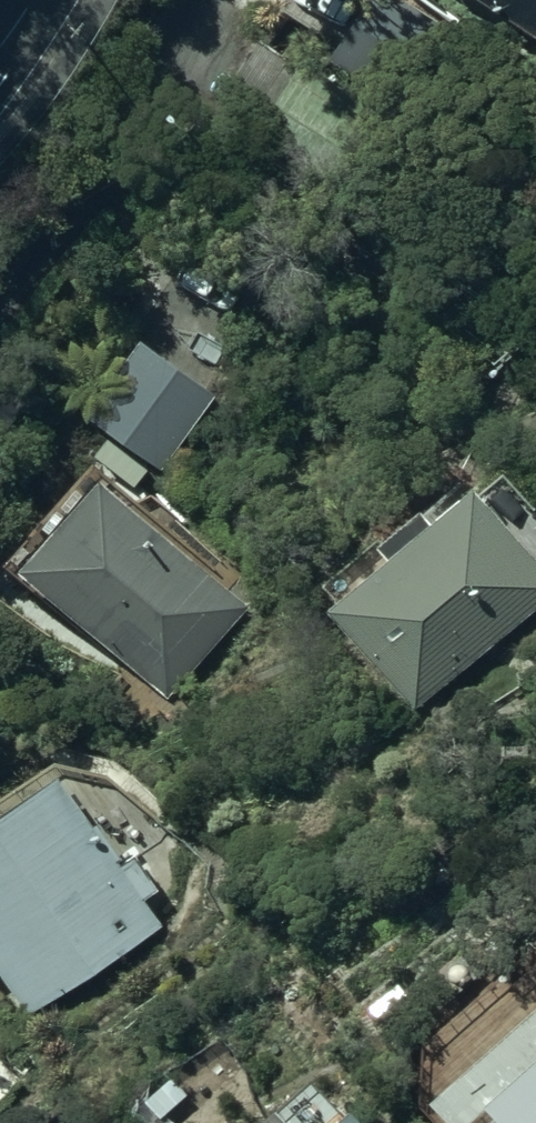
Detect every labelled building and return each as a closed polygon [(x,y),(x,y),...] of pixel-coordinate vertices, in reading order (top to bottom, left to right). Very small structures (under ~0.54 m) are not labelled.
[(535,35),(535,0),(482,0),(535,35)] [(394,143),(306,89),(255,173),(342,226),(394,143)] [(166,492),(209,429),(136,380),(93,443),(166,492)] [(259,637),(99,499),(18,592),(178,730),(259,637)] [(478,499),(331,620),(423,731),(535,638),(535,569),(478,499)] [(60,797),(0,835),(0,1002),(29,1047),(165,961),(60,797)] [(445,1118),(450,1122),(535,1122),(535,1036),(445,1118)] [(352,1114),(342,1122),(360,1122),(352,1114)]
